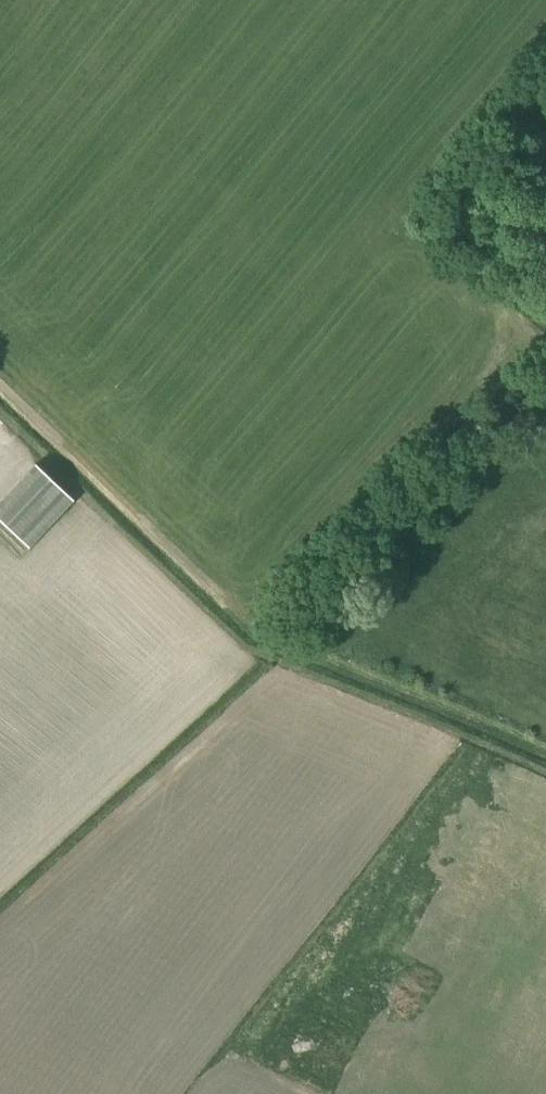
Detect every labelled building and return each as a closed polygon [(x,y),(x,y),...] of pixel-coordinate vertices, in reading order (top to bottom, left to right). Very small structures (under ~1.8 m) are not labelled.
[(74,500),(34,463),(0,499),(0,521),(29,548),(74,500)]
